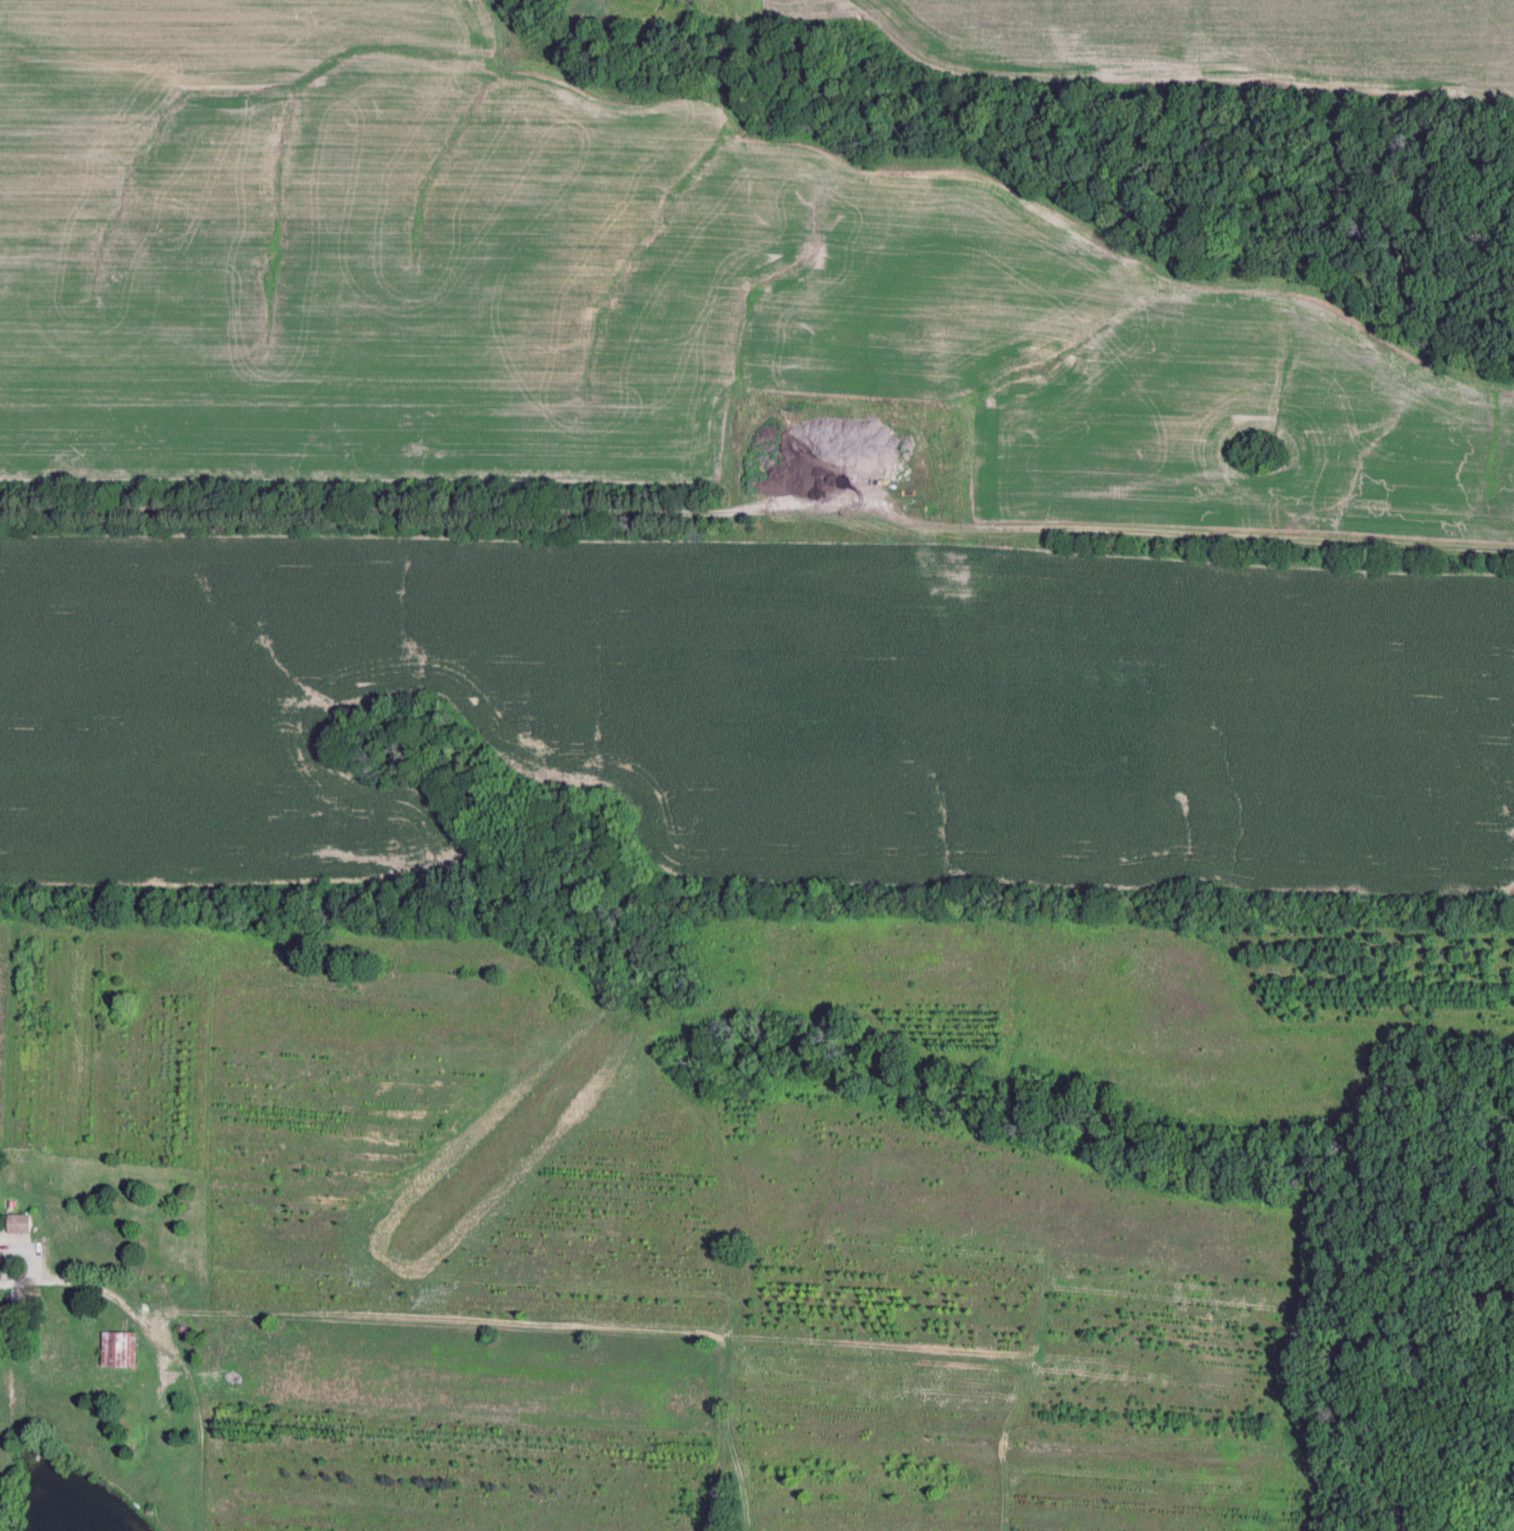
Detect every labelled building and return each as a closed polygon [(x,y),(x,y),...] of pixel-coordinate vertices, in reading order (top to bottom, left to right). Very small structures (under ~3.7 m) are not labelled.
[(30,1236),(30,1218),(9,1218),(9,1236),(30,1236)] [(136,1336),(102,1336),(102,1371),(136,1371),(136,1336)]
